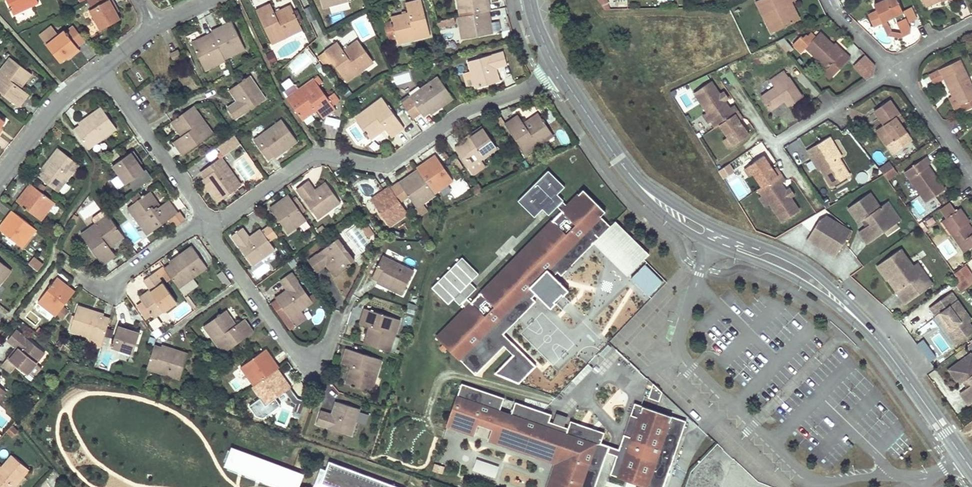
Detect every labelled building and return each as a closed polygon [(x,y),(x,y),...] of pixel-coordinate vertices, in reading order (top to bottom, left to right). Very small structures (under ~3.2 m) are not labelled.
[(13,15),(38,3),(37,0),(6,0),(13,15)] [(92,7),(90,9),(100,29),(121,18),(117,12),(119,10),(114,0),(88,0),(92,7)] [(394,30),(397,43),(430,35),(421,0),(420,0),(405,4),(408,13),(391,17),(394,30)] [(490,10),(492,9),(490,0),(458,0),(461,15),(490,10)] [(604,10),(610,10),(607,0),(598,0),(604,10)] [(763,17),(767,15),(774,30),(796,19),(788,2),(791,1),(793,0),(755,0),(763,17)] [(902,12),(896,0),(884,0),(873,5),(876,11),(867,15),(872,26),(881,22),(884,20),(902,12)] [(788,2),(796,19),(799,18),(791,1),(788,2)] [(302,29),(296,17),(290,4),(274,12),(270,3),(256,10),(272,44),(288,37),(289,40),(304,33),(302,29)] [(458,16),(461,27),(463,38),(494,32),(490,10),(461,15),(458,16)] [(763,17),(770,31),(774,30),(767,15),(763,17)] [(905,18),(896,22),(901,33),(902,35),(909,32),(910,27),(905,18)] [(212,32),(224,58),(244,49),(231,20),(211,30),(212,32)] [(890,32),(884,20),(881,22),(887,36),(899,37),(902,35),(901,33),(890,32)] [(61,61),(67,57),(69,60),(81,50),(65,30),(47,43),(61,61)] [(225,60),(224,58),(212,32),(190,42),(204,70),(214,65),(225,60)] [(837,69),(843,63),(848,57),(842,51),(840,53),(819,32),(814,37),(809,33),(806,36),(804,34),(800,38),(799,36),(791,44),(800,52),(804,48),(816,59),(826,68),(831,63),(837,69)] [(320,44),(316,39),(308,46),(312,52),(320,44)] [(337,41),(330,46),(324,51),(346,82),(373,62),(357,39),(343,49),(337,41)] [(170,54),(174,62),(182,58),(178,50),(170,54)] [(476,88),(488,85),(500,81),(496,68),(507,65),(503,51),(468,61),(471,71),(475,85),(476,88)] [(865,55),(853,67),(865,80),(878,69),(865,55)] [(29,94),(22,88),(32,75),(11,58),(0,72),(0,92),(19,107),(29,94)] [(814,62),(824,71),(826,68),(816,59),(814,62)] [(959,60),(938,70),(942,78),(948,89),(950,88),(958,105),(960,104),(964,111),(971,107),(971,87),(959,60)] [(933,82),(942,78),(938,70),(929,74),(933,82)] [(475,85),(471,71),(463,73),(467,88),(475,85)] [(769,110),(776,105),(783,100),(787,107),(801,97),(784,71),(769,81),(774,88),(760,97),(769,110)] [(236,100),(231,103),(226,107),(234,118),(265,98),(249,74),(228,89),(236,100)] [(424,116),(427,114),(430,112),(431,114),(454,98),(439,76),(410,96),(401,102),(413,119),(421,113),(424,116)] [(317,110),(320,114),(323,118),(336,109),(333,104),(339,99),(333,92),(327,96),(314,78),(286,97),(303,121),(317,110)] [(733,145),(749,134),(740,120),(743,119),(734,105),(729,108),(724,101),(720,95),(711,81),(693,93),(706,113),(711,120),(709,122),(714,129),(720,125),(728,138),(733,145)] [(724,101),(729,98),(725,92),(720,95),(724,101)] [(372,140),(379,135),(386,130),(392,137),(405,128),(383,97),(355,117),(372,140)] [(886,147),(896,140),(905,133),(900,125),(894,118),(899,115),(889,101),(873,112),(883,125),(875,131),(886,147)] [(116,127),(108,116),(100,104),(77,121),(79,123),(73,127),(87,148),(116,127)] [(181,135),(177,138),(173,141),(183,154),(213,133),(193,106),(171,122),(181,135)] [(553,134),(545,123),(537,111),(522,122),(516,113),(503,122),(525,153),(553,134)] [(707,123),(709,122),(711,120),(706,113),(702,115),(707,123)] [(900,125),(904,122),(899,115),(894,118),(900,125)] [(267,158),(270,156),(273,154),(275,157),(298,141),(282,118),(253,139),(267,158)] [(459,142),(457,144),(454,146),(468,167),(469,166),(481,158),(484,157),(497,148),(491,139),(481,124),(458,140),(459,142)] [(240,144),(234,135),(226,140),(232,148),(240,144)] [(830,186),(838,181),(847,176),(830,146),(833,145),(828,137),(806,150),(810,158),(813,156),(830,186)] [(733,145),(728,138),(724,141),(729,148),(733,145)] [(232,148),(226,140),(219,146),(225,154),(232,148)] [(43,171),(41,174),(39,176),(58,192),(79,164),(58,148),(41,169),(43,171)] [(133,150),(112,165),(125,184),(127,183),(133,191),(151,178),(146,170),(144,171),(140,165),(142,163),(133,150)] [(418,169),(434,193),(436,192),(441,198),(452,189),(448,183),(453,180),(435,154),(423,163),(416,167),(418,169)] [(773,168),(764,155),(748,166),(752,173),(762,186),(757,189),(761,196),(763,194),(768,202),(782,222),(799,210),(790,197),(786,191),(781,183),(785,180),(776,166),(773,168)] [(202,178),(210,190),(218,201),(241,185),(221,156),(200,171),(204,177),(202,178)] [(943,190),(939,183),(935,177),(932,178),(924,167),(929,164),(924,157),(903,172),(908,180),(918,194),(924,203),(943,190)] [(485,165),(481,158),(469,166),(474,173),(485,165)] [(883,174),(893,167),(889,162),(879,169),(883,174)] [(730,165),(719,171),(724,179),(735,172),(730,165)] [(744,168),(749,175),(752,173),(748,166),(744,168)] [(888,180),(892,177),(897,173),(893,167),(883,174),(888,180)] [(434,193),(418,169),(399,181),(410,198),(417,207),(415,208),(420,215),(428,209),(423,203),(435,194),(434,193)] [(554,206),(558,210),(520,249),(529,257),(515,271),(506,263),(471,302),(467,298),(476,289),(470,283),(478,274),(461,258),(432,288),(448,304),(454,299),(460,305),(461,304),(464,307),(435,336),(452,353),(456,348),(461,353),(456,357),(473,374),(502,345),(511,354),(492,373),(517,381),(533,365),(500,333),(533,300),(529,296),(533,292),(547,307),(553,301),(551,300),(558,292),(560,294),(565,289),(550,274),(554,270),(558,274),(591,240),(586,236),(591,231),(595,236),(607,224),(597,214),(602,210),(580,188),(563,205),(558,201),(559,200),(553,194),(561,185),(544,169),(515,200),(531,216),(537,210),(543,216),(554,206)] [(341,202),(333,192),(326,182),(315,189),(309,180),(297,188),(318,218),(341,202)] [(914,197),(918,194),(908,180),(905,183),(914,197)] [(410,198),(399,181),(391,187),(392,189),(402,204),(410,198)] [(478,182),(470,188),(475,195),(483,190),(478,182)] [(30,183),(23,192),(16,201),(41,220),(55,202),(30,183)] [(794,193),(791,187),(786,191),(790,197),(794,193)] [(391,228),(409,215),(402,204),(392,189),(372,202),(391,228)] [(177,213),(172,207),(168,200),(159,206),(149,192),(127,207),(146,235),(177,213)] [(897,222),(884,203),(880,206),(870,192),(848,207),(858,222),(866,216),(870,222),(862,228),(858,230),(867,243),(897,222)] [(288,194),(279,200),(270,207),(288,232),(307,219),(288,194)] [(759,197),(765,205),(768,202),(763,194),(761,196),(759,197)] [(94,201),(79,213),(85,220),(100,208),(94,201)] [(887,201),(884,203),(897,222),(900,219),(887,201)] [(946,218),(957,210),(950,201),(940,208),(946,218)] [(971,247),(971,234),(971,235),(964,226),(969,222),(959,209),(957,210),(946,218),(944,219),(954,232),(951,235),(964,253),(971,247)] [(5,219),(0,225),(0,230),(23,247),(37,229),(12,210),(5,219)] [(115,255),(113,251),(110,248),(124,237),(108,214),(80,234),(102,265),(115,255)] [(870,222),(866,216),(858,222),(862,228),(870,222)] [(807,240),(835,256),(850,230),(827,217),(817,223),(807,240)] [(935,221),(933,217),(926,222),(928,226),(935,221)] [(607,224),(595,236),(591,231),(586,236),(591,240),(625,274),(641,257),(645,252),(614,222),(611,219),(607,224)] [(944,219),(941,222),(951,235),(954,232),(944,219)] [(368,237),(374,233),(367,223),(362,227),(368,237)] [(254,266),(276,250),(269,240),(277,235),(270,225),(262,231),(261,229),(251,237),(243,227),(232,235),(254,266)] [(317,273),(321,270),(326,266),(333,277),(354,262),(338,239),(308,261),(317,273)] [(208,267),(200,256),(192,245),(169,261),(170,263),(164,267),(167,271),(179,288),(208,267)] [(900,248),(876,265),(887,280),(888,279),(890,278),(899,289),(896,291),(905,303),(932,284),(928,278),(924,281),(918,273),(900,248)] [(506,263),(515,271),(529,257),(520,249),(506,263)] [(377,283),(402,295),(414,270),(383,254),(372,277),(378,280),(377,283)] [(28,265),(37,272),(42,266),(33,259),(28,265)] [(953,272),(956,269),(960,266),(955,259),(948,265),(953,272)] [(658,278),(640,260),(626,274),(644,292),(658,278)] [(12,270),(0,261),(0,286),(12,270)] [(151,314),(153,317),(176,301),(159,277),(167,271),(164,267),(163,265),(143,279),(149,288),(151,291),(140,299),(142,302),(151,314)] [(962,268),(954,274),(956,277),(962,284),(969,279),(962,268)] [(922,270),(918,273),(924,281),(928,278),(922,270)] [(61,272),(49,287),(38,301),(56,315),(75,290),(66,283),(69,279),(61,272)] [(287,289),(276,297),(278,299),(283,306),(278,309),(288,324),(293,320),(292,318),(303,310),(314,302),(292,273),(281,281),(287,289)] [(888,279),(896,291),(899,289),(890,278),(888,279)] [(140,299),(151,291),(149,288),(138,296),(140,299)] [(930,308),(936,316),(941,312),(954,331),(949,334),(955,343),(971,331),(971,326),(969,321),(971,319),(952,292),(930,308)] [(278,309),(283,306),(278,299),(273,303),(278,309)] [(151,314),(142,302),(134,307),(143,320),(151,314)] [(78,305),(74,318),(69,331),(89,338),(102,342),(110,318),(103,316),(104,313),(78,305)] [(359,324),(369,327),(363,343),(389,352),(399,320),(364,308),(359,324)] [(227,310),(216,318),(204,326),(224,354),(255,331),(245,318),(237,324),(227,310)] [(303,310),(292,318),(293,320),(296,325),(307,316),(303,310)] [(954,331),(941,312),(936,316),(949,334),(954,331)] [(160,317),(150,318),(151,326),(161,325),(160,317)] [(132,354),(136,343),(139,332),(132,330),(133,327),(118,323),(110,347),(132,354)] [(8,358),(27,374),(29,372),(37,362),(45,353),(18,330),(8,341),(17,348),(8,358)] [(87,343),(101,347),(102,342),(89,338),(87,343)] [(937,358),(924,340),(919,344),(932,362),(937,358)] [(180,379),(184,366),(188,353),(162,344),(161,347),(154,345),(146,368),(180,379)] [(352,367),(346,384),(372,393),(383,360),(347,348),(342,364),(352,367)] [(456,357),(461,353),(456,348),(452,353),(456,357)] [(255,385),(278,368),(280,367),(267,349),(262,352),(242,367),(255,385)] [(971,353),(949,369),(959,384),(967,378),(971,384),(963,389),(959,392),(968,404),(971,401),(971,355),(971,353)] [(34,376),(42,367),(37,362),(29,372),(34,376)] [(253,387),(259,396),(266,405),(291,387),(278,368),(255,385),(253,387)] [(971,384),(967,378),(959,384),(963,389),(971,384)] [(653,383),(648,398),(659,401),(662,392),(653,383)] [(649,486),(662,486),(685,420),(634,402),(630,414),(638,417),(631,437),(623,434),(618,449),(600,442),(604,432),(570,421),(568,428),(564,426),(553,423),(549,421),(551,414),(546,412),(542,411),(515,402),(510,415),(499,411),(503,398),(461,384),(447,426),(473,435),(477,423),(493,428),(489,440),(536,456),(542,439),(561,446),(555,463),(547,486),(594,486),(607,452),(616,455),(610,474),(649,486)] [(332,414),(321,411),(317,424),(352,436),(357,420),(360,411),(361,409),(336,401),(332,414)] [(368,414),(360,411),(357,420),(365,423),(368,414)] [(553,423),(564,426),(568,416),(556,412),(553,423)] [(638,417),(630,414),(623,434),(631,437),(638,417)] [(17,431),(11,426),(7,431),(13,436),(17,431)] [(542,439),(536,456),(555,463),(561,446),(542,439)] [(304,474),(230,448),(223,468),(278,486),(300,486),(304,474)] [(28,469),(12,455),(1,467),(0,466),(0,486),(13,486),(28,469)] [(328,461),(320,484),(328,486),(398,486),(328,461)] [(498,463),(474,461),(474,473),(498,474),(498,463)] [(435,463),(433,469),(442,472),(444,466),(435,463)]
